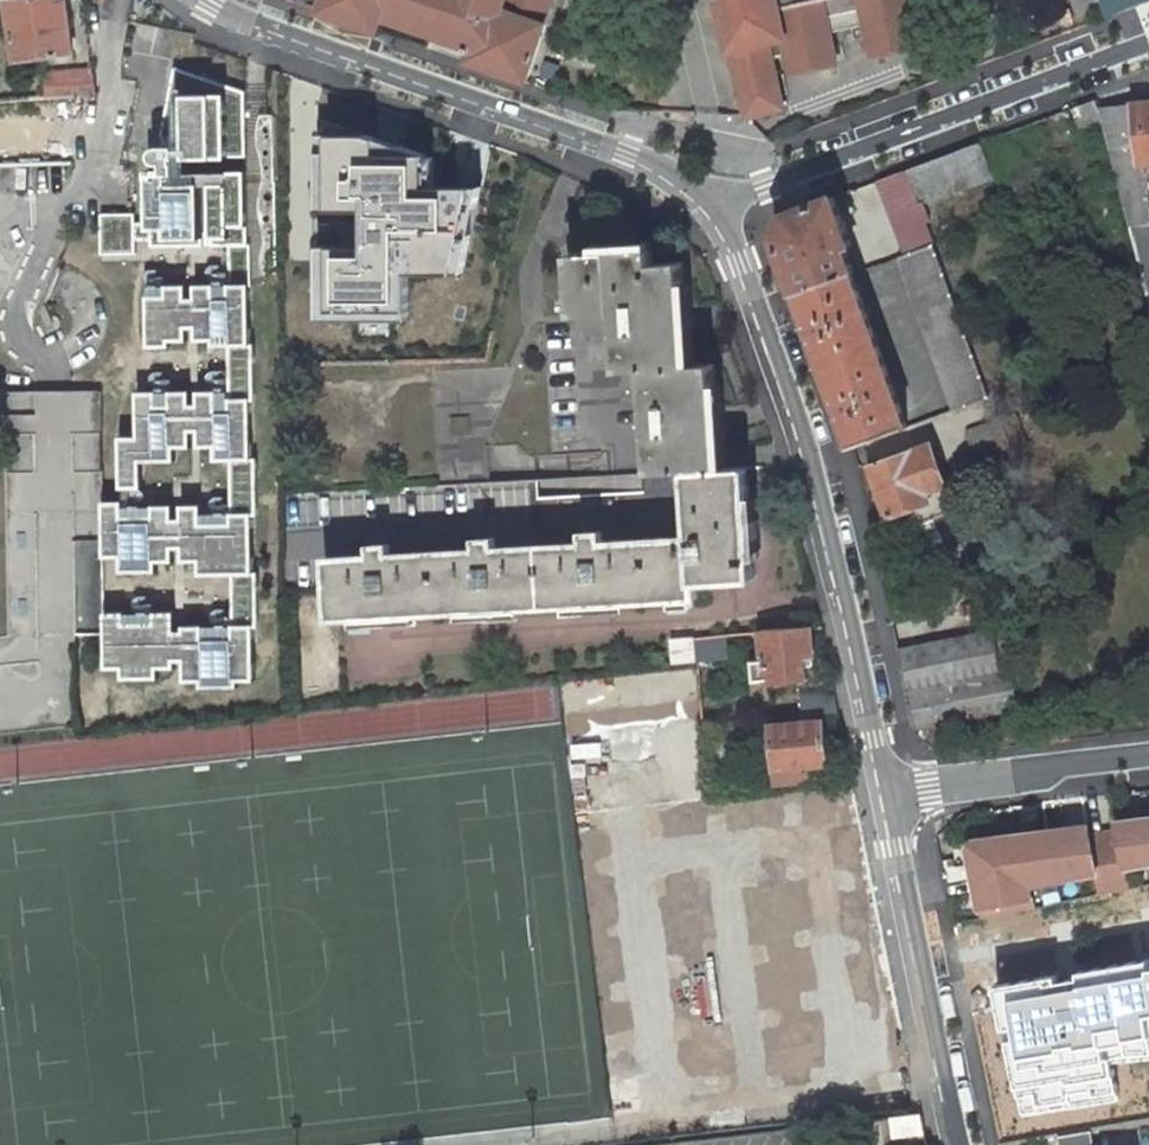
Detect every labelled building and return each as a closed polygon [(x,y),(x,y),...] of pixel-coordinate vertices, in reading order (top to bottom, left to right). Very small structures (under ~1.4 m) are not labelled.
[(72,52),(65,0),(12,0),(8,1),(16,60),(72,52)] [(553,0),(324,0),(321,11),(377,31),(382,17),(471,47),(485,52),(480,66),(526,82),(546,24),(545,24),(553,0)] [(732,51),(746,117),(783,109),(772,58),(786,54),(791,74),(837,64),(830,33),(866,25),(872,56),(918,46),(908,0),(717,0),(728,52),(732,51)] [(1107,18),(1148,1),(1148,0),(1100,0),(1107,18)] [(467,61),(480,66),(485,52),(471,47),(467,61)] [(137,212),(111,213),(111,253),(137,253),(137,240),(152,240),(152,246),(204,246),(204,231),(213,231),(213,246),(230,245),(231,284),(231,295),(217,295),(217,284),(216,284),(197,284),(197,297),(197,328),(197,340),(214,340),(214,346),(231,346),(231,390),(231,404),(218,404),(217,390),(199,391),(199,404),(199,431),(199,446),(216,447),(216,460),(232,460),(232,512),(232,522),(232,532),(202,533),(202,523),(202,513),(202,505),(182,505),(182,518),(182,548),(182,561),(199,561),(200,575),(233,574),(234,625),(234,636),(204,636),(204,626),(184,626),(184,631),(184,661),(184,682),(201,681),(201,687),(240,686),(240,680),(255,681),(255,627),(254,572),(253,515),(253,459),(251,284),(248,284),(247,171),(239,171),(239,157),(247,157),(246,91),(175,66),(162,138),(177,137),(178,145),(159,146),(155,151),(154,154),(156,159),(159,162),(162,163),(166,162),(166,167),(152,167),(152,221),(137,222),(137,212)] [(96,95),(92,69),(47,73),(49,97),(96,95)] [(1080,130),(1103,121),(1097,107),(1094,99),(1072,108),(1080,130)] [(1097,107),(1103,121),(1148,301),(1148,102),(1097,107)] [(268,274),(280,273),(278,114),(263,115),(268,274)] [(324,119),(323,321),(409,317),(409,266),(422,265),(455,277),(481,188),(444,164),(415,163),(415,139),(368,117),(324,119)] [(954,191),(993,177),(980,142),(905,170),(918,204),(923,202),(954,191)] [(239,157),(239,171),(247,171),(247,157),(239,157)] [(903,250),(932,239),(925,221),(930,219),(928,214),(923,202),(918,204),(905,170),(877,180),(903,250)] [(954,191),(923,202),(928,214),(958,203),(954,191)] [(846,247),(853,245),(834,196),(784,214),(774,236),(795,294),(853,272),(856,271),(846,247)] [(103,254),(111,253),(111,213),(102,213),(103,254)] [(903,250),(905,254),(933,243),(932,239),(903,250)] [(899,256),(954,410),(989,397),(933,243),(905,254),(899,256)] [(683,262),(654,264),(653,248),(570,253),(574,315),(615,312),(619,371),(644,369),(651,472),(688,470),(721,468),(714,363),(689,365),(683,262)] [(852,447),(908,426),(853,272),(795,294),(852,447)] [(172,340),(189,340),(189,328),(188,298),(188,284),(168,284),(168,295),(152,295),(149,295),(149,346),(172,346),(172,340)] [(152,285),(152,295),(168,295),(168,284),(152,285)] [(226,284),(217,284),(217,295),(231,295),(231,284),(226,284)] [(188,298),(189,328),(197,328),(197,297),(188,298)] [(4,391),(7,635),(0,636),(0,734),(77,726),(76,636),(105,634),(105,613),(105,556),(104,501),(103,390),(4,391)] [(226,390),(217,390),(218,404),(231,404),(231,390),(226,390)] [(192,404),(192,391),(171,391),(171,405),(158,405),(157,391),(138,391),(139,436),(120,436),(121,488),(123,488),(130,488),(143,487),(142,461),(176,460),(176,447),(192,447),(192,431),(192,404)] [(166,391),(157,391),(158,405),(171,405),(171,391),(166,391)] [(1014,413),(1001,419),(1014,454),(1028,449),(1014,413)] [(1014,454),(1001,419),(966,431),(979,467),(1014,454)] [(457,442),(456,476),(486,477),(487,443),(457,442)] [(870,466),(888,516),(907,509),(913,526),(955,510),(931,444),(870,466)] [(693,538),(696,582),(754,579),(748,466),(721,468),(688,470),(693,538)] [(130,488),(123,488),(123,501),(123,516),(153,516),(153,505),(140,505),(140,508),(131,509),(131,505),(130,488)] [(104,501),(105,556),(121,556),(121,571),(157,572),(157,562),(174,561),(174,548),(174,519),(173,505),(153,505),(153,516),(123,516),(123,501),(104,501)] [(217,513),(202,513),(202,523),(232,522),(232,512),(225,513),(225,516),(217,516),(217,513)] [(174,548),(182,548),(182,518),(174,519),(174,548)] [(696,598),(696,582),(693,538),(327,558),(331,618),(696,598)] [(175,631),(175,612),(155,612),(155,623),(125,623),(125,612),(105,613),(105,634),(106,669),(122,668),(123,679),(159,678),(159,668),(176,667),(176,661),(175,631)] [(140,612),(125,612),(125,623),(155,623),(155,612),(148,612),(148,615),(140,615),(140,612)] [(234,636),(234,625),(226,625),(227,628),(218,628),(218,625),(204,626),(204,636),(234,636)] [(813,654),(811,626),(811,625),(762,629),(766,659),(753,660),(755,679),(768,678),(768,681),(806,677),(805,664),(813,663),(812,654),(813,654)] [(992,629),(898,649),(906,691),(1000,671),(992,629)] [(184,661),(184,631),(175,631),(176,661),(184,661)] [(727,659),(725,634),(695,637),(697,662),(727,659)] [(1017,707),(1010,669),(1000,671),(906,691),(914,727),(1017,707)] [(823,696),(801,699),(802,715),(818,714),(839,712),(836,695),(823,698),(823,696)] [(819,722),(818,714),(802,715),(793,716),(793,724),(772,726),(777,782),(808,779),(807,766),(827,765),(823,721),(819,722)] [(1148,862),(1148,819),(1116,823),(1117,832),(1089,836),(1087,826),(972,840),(968,846),(983,918),(1033,908),(1029,885),(1097,872),(1101,895),(1132,889),(1128,866),(1148,862)] [(990,991),(1014,1124),(1118,1105),(1111,1065),(1148,1058),(1148,963),(990,991)] [(925,1133),(921,1113),(892,1117),(895,1137),(905,1135),(925,1133)] [(1091,1131),(1059,1137),(1061,1144),(1093,1144),(1091,1131)] [(925,1133),(905,1135),(907,1144),(928,1144),(925,1133)]
